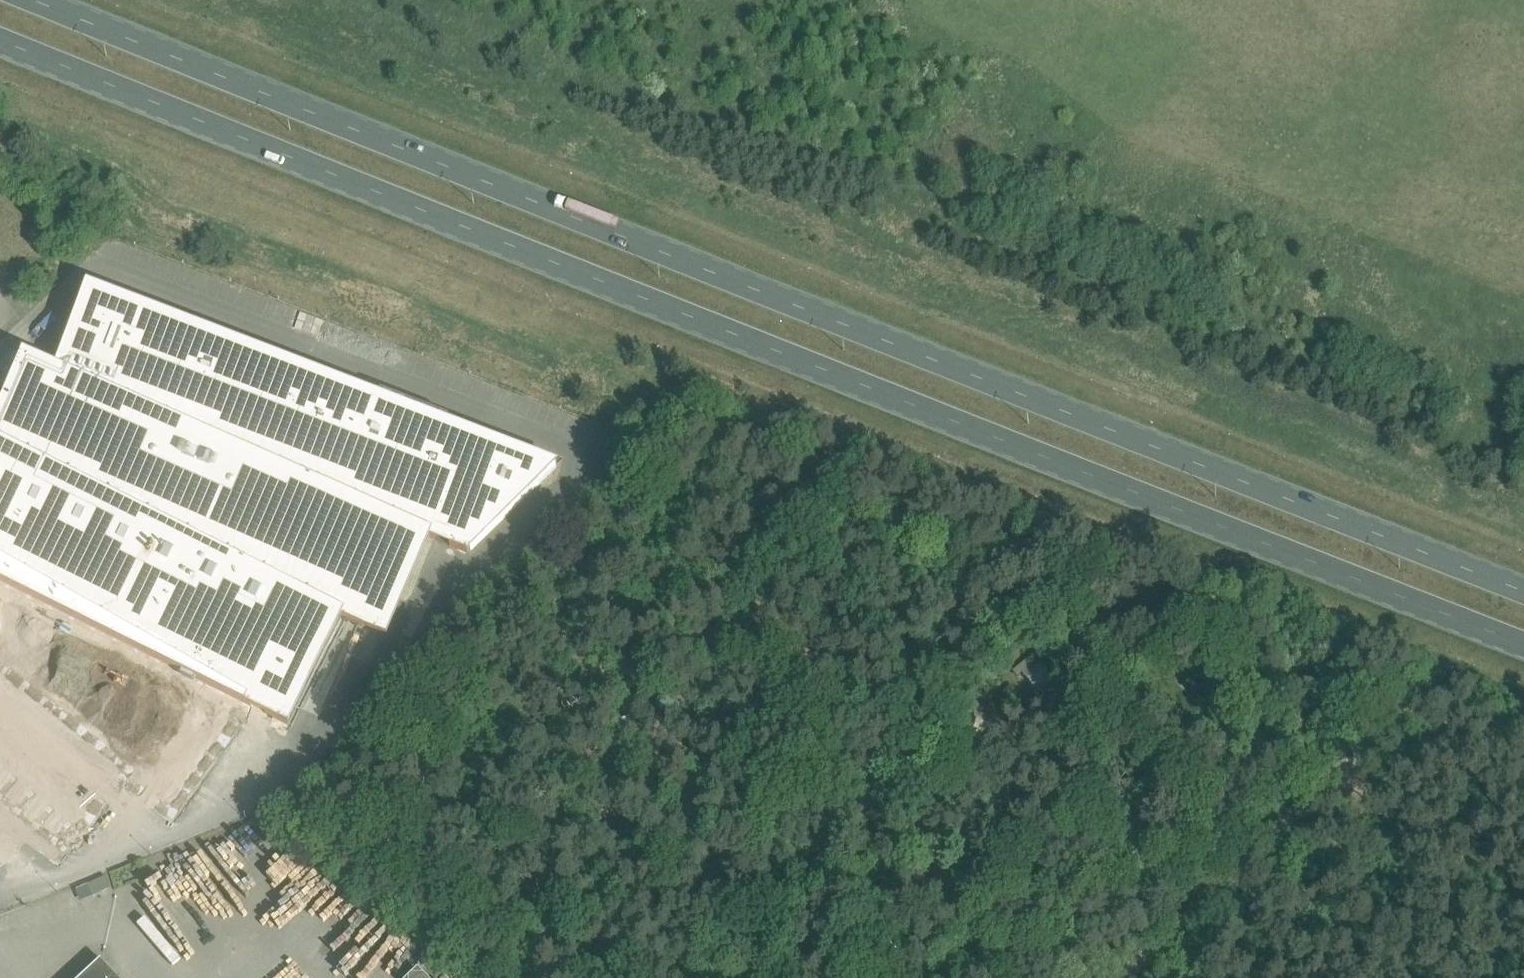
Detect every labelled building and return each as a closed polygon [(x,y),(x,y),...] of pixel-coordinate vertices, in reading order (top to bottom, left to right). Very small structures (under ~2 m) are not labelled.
[(252,707),(290,726),(291,723),(289,722),(342,618),(359,625),(359,626),(387,638),(389,635),(387,634),(429,538),(435,540),(464,465),(475,435),(447,424),(449,418),(381,392),(379,398),(90,287),(90,285),(88,284),(56,367),(30,356),(26,354),(27,353),(24,351),(0,406),(0,581),(252,707)] [(478,494),(450,546),(469,553),(471,552),(468,551),(556,466),(505,447),(495,464),(478,494)] [(65,852),(123,779),(173,815),(252,707),(0,581),(0,799),(65,852)] [(1033,655),(1012,672),(1017,678),(1021,674),(1042,699),(1057,687),(1052,679),(1033,655)] [(992,721),(965,688),(949,702),(976,734),(992,721)] [(1032,905),(1026,897),(1021,900),(1027,908),(1032,905)] [(102,961),(102,960),(101,960),(82,977),(118,977),(102,961)]
